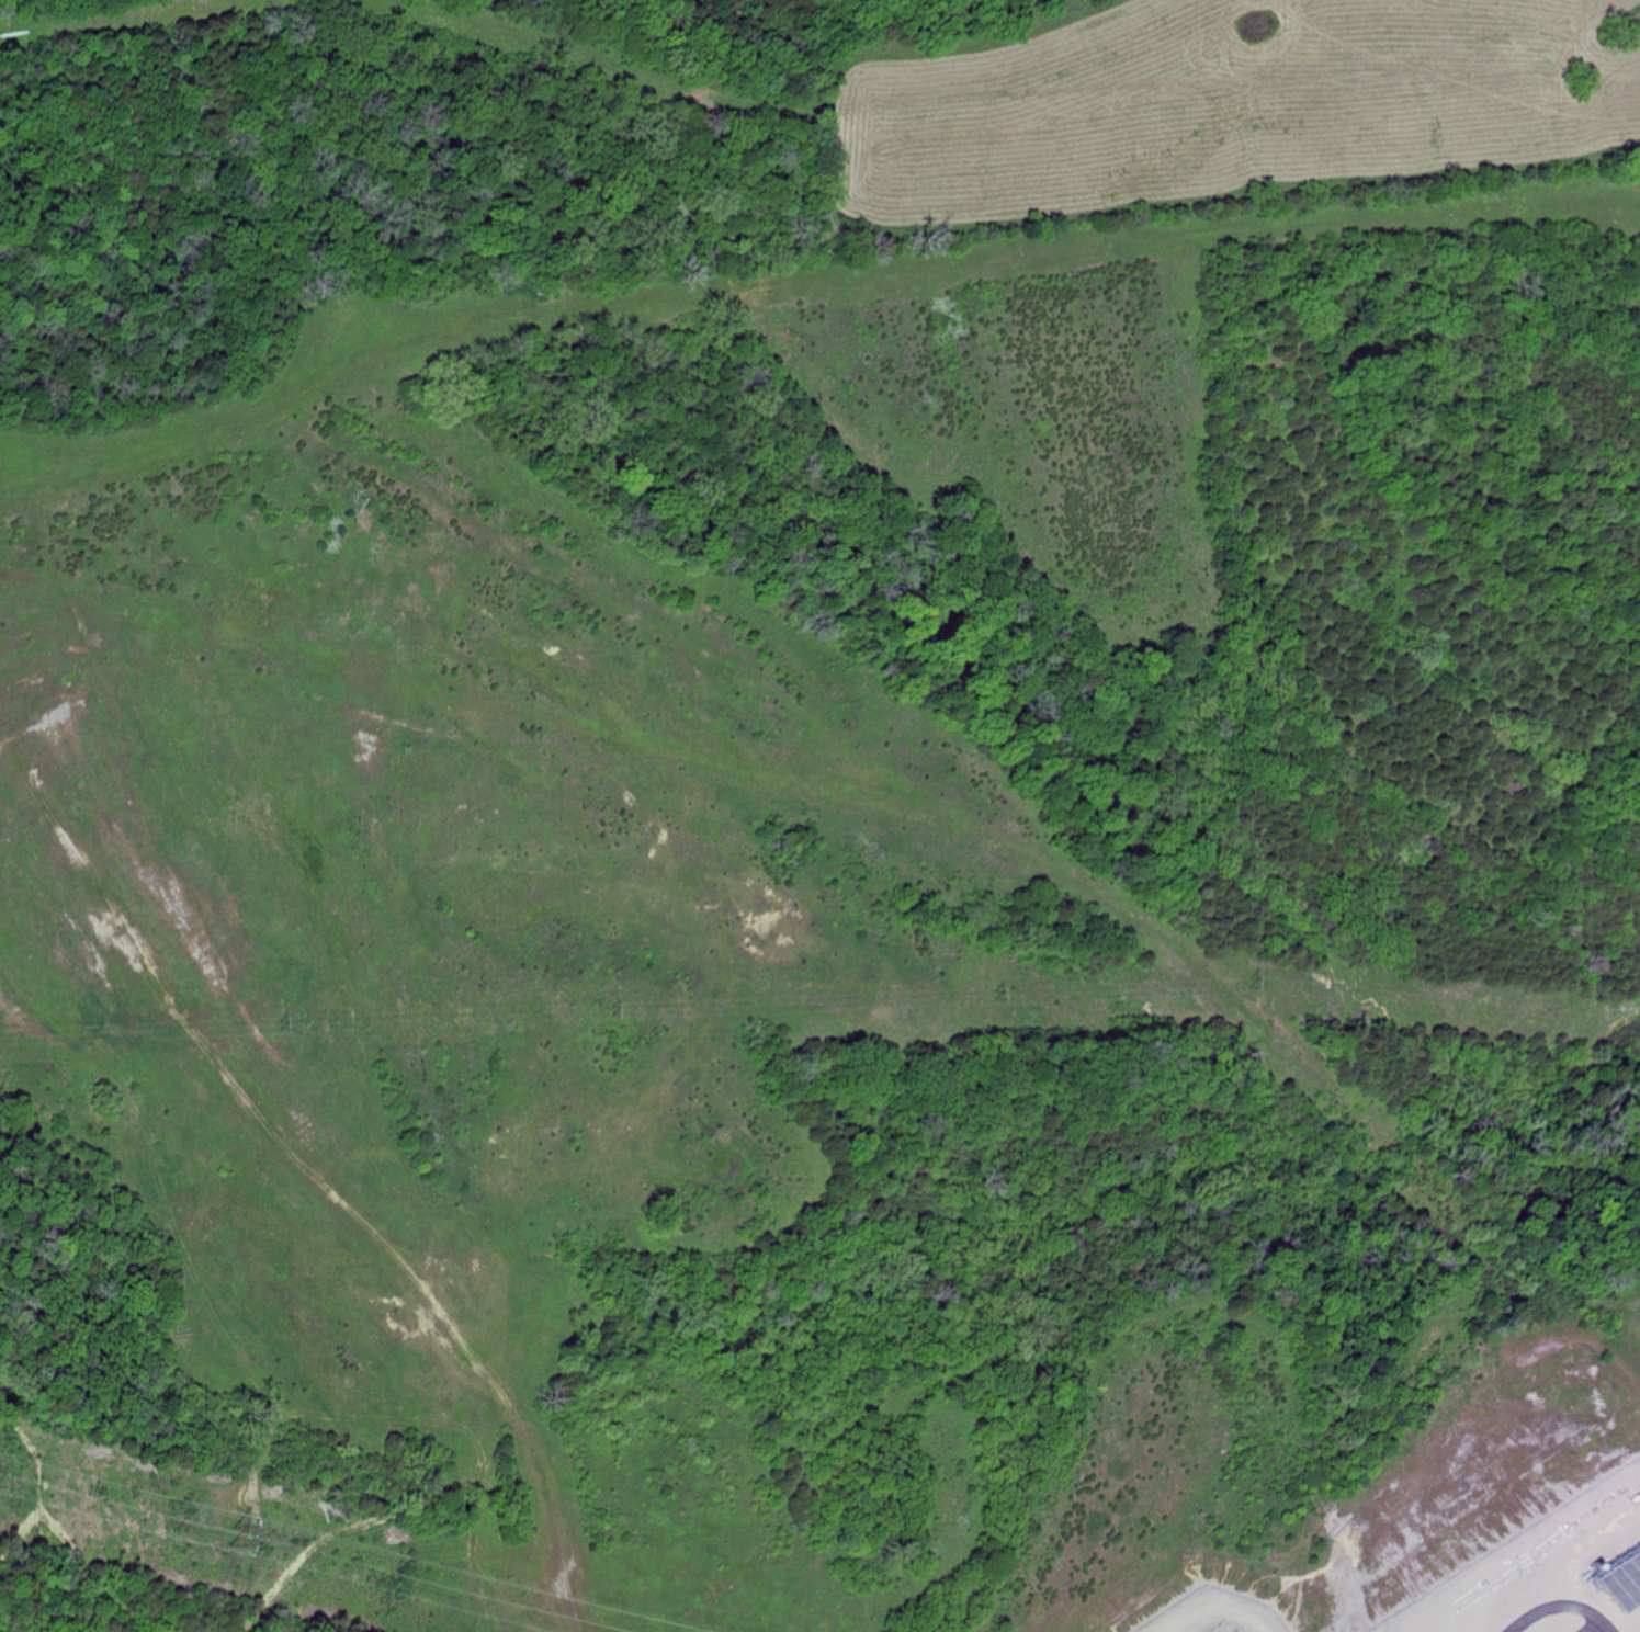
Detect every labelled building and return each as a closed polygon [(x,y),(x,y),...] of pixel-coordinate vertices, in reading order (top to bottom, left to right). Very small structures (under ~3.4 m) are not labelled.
[(1571,1576),(1639,1525),(1639,1583),(1598,1613),(1571,1576)]
